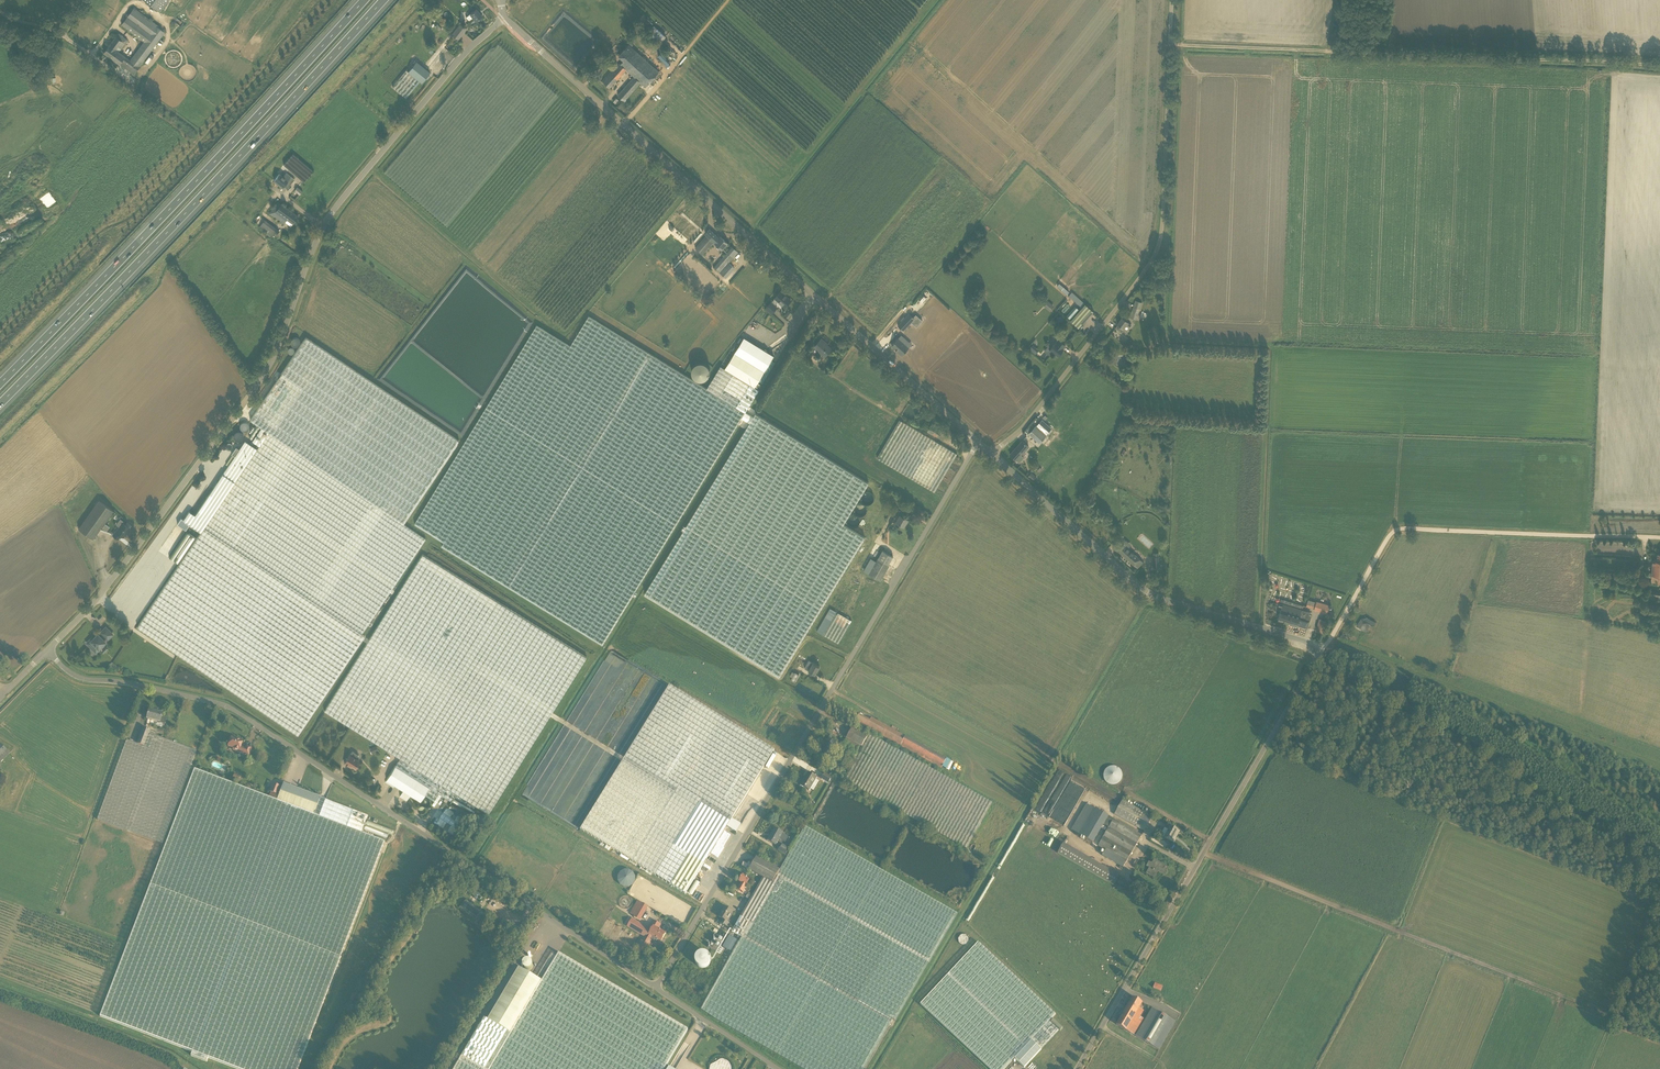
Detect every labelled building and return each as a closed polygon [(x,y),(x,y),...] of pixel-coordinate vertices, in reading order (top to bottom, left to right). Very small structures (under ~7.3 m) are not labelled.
[(160,11),(168,0),(145,0),(160,11)] [(104,52),(134,74),(139,67),(165,32),(156,25),(133,8),(121,24),(144,41),(130,60),(118,51),(127,39),(118,33),(110,45),(104,52)] [(472,24),(476,20),(482,15),(476,8),(466,17),(472,24)] [(460,24),(452,34),(458,39),(467,29),(460,24)] [(648,30),(671,53),(677,47),(654,24),(648,30)] [(631,93),(636,87),(643,80),(648,84),(659,71),(653,66),(631,47),(634,44),(631,42),(629,44),(619,55),(624,59),(620,63),(616,67),(615,66),(612,70),(620,77),(626,69),(635,76),(618,95),(624,100),(631,93)] [(408,71),(416,61),(414,59),(392,86),(406,97),(420,81),(408,71)] [(420,81),(422,82),(430,72),(416,61),(408,71),(420,81)] [(605,77),(602,81),(610,88),(613,84),(605,77)] [(284,164),(304,181),(313,170),(293,153),(284,164)] [(284,185),(287,188),(295,179),(286,173),(283,176),(279,173),(274,180),(283,187),(284,185)] [(285,222),(291,226),(298,216),(278,202),(270,213),(284,224),(285,222)] [(274,237),(279,230),(272,225),(265,234),(270,238),(272,235),(274,237)] [(719,238),(709,229),(705,233),(707,235),(695,247),(702,254),(714,241),(723,248),(727,243),(721,236),(719,238)] [(728,252),(724,257),(714,267),(720,272),(733,257),(728,252)] [(909,282),(915,277),(904,266),(899,271),(909,282)] [(777,307),(775,305),(778,301),(785,307),(791,300),(781,291),(775,297),(775,298),(771,302),(771,301),(766,307),(772,313),(777,307)] [(1048,300),(1044,306),(1049,310),(1054,305),(1048,300)] [(1129,317),(1136,319),(1142,302),(1135,300),(1129,317)] [(1093,311),(1089,307),(1085,303),(1078,312),(1073,308),(1066,315),(1071,319),(1070,320),(1078,328),(1093,311)] [(910,311),(905,315),(911,320),(915,316),(910,311)] [(759,389),(755,387),(777,355),(745,335),(725,368),(721,366),(707,388),(589,316),(570,345),(537,325),(415,523),(444,541),(442,544),(603,643),(759,389)] [(1122,317),(1117,324),(1123,328),(1125,324),(1129,327),(1131,324),(1127,322),(1128,321),(1122,317)] [(927,332),(922,327),(914,320),(908,326),(922,338),(927,332)] [(897,339),(891,345),(900,353),(905,347),(900,342),(903,339),(900,336),(897,339)] [(298,734),(302,728),(364,636),(361,634),(426,539),(403,523),(459,440),(306,337),(250,419),(260,426),(252,440),(259,445),(257,449),(201,531),(137,626),(298,734)] [(828,352),(831,348),(824,342),(825,341),(821,338),(814,346),(825,355),(828,352)] [(1065,345),(1058,339),(1050,349),(1047,347),(1044,351),(1050,355),(1052,352),(1058,356),(1063,349),(1065,345)] [(1036,353),(1038,349),(1032,344),(1029,348),(1036,353)] [(697,381),(709,371),(700,359),(687,368),(697,381)] [(755,413),(646,600),(784,680),(867,539),(843,525),(869,480),(755,413)] [(877,457),(930,489),(935,492),(957,454),(899,419),(877,457)] [(1042,419),(1037,425),(1045,432),(1050,426),(1042,419)] [(937,436),(940,430),(931,425),(928,430),(937,436)] [(1029,433),(1033,436),(1040,442),(1045,436),(1034,427),(1029,433)] [(233,435),(238,440),(243,436),(238,431),(233,435)] [(1024,457),(1021,454),(1029,446),(1022,440),(1010,454),(1016,460),(1019,462),(1024,457)] [(183,519),(201,531),(257,449),(245,441),(195,515),(189,511),(183,519)] [(866,497),(870,501),(874,497),(869,493),(866,497)] [(78,528),(93,539),(113,510),(99,500),(78,528)] [(899,514),(895,521),(904,526),(908,519),(903,515),(904,512),(900,509),(898,513),(899,514)] [(116,524),(119,526),(116,531),(113,535),(117,537),(118,539),(121,535),(123,537),(126,533),(125,533),(126,531),(127,532),(130,527),(123,523),(124,521),(120,518),(116,524)] [(170,557),(179,562),(194,536),(185,530),(170,557)] [(1138,568),(1141,564),(1143,562),(1123,543),(1117,549),(1138,568)] [(893,556),(883,551),(882,550),(876,561),(871,558),(864,570),(879,579),(881,580),(889,565),(888,564),(893,556)] [(1654,560),(1653,559),(1651,580),(1659,580),(1659,553),(1658,553),(1657,558),(1654,558),(1654,560)] [(386,779),(403,790),(400,795),(406,800),(410,794),(420,800),(429,787),(450,800),(455,792),(488,813),(535,738),(586,656),(422,554),(371,636),(324,711),(400,758),(386,779)] [(1314,609),(1321,612),(1326,613),(1329,605),(1316,601),(1308,599),(1306,606),(1314,609)] [(1281,609),(1278,619),(1297,625),(1307,628),(1309,619),(1305,618),(1308,611),(1302,609),(1303,605),(1283,600),(1282,603),(1279,602),(1277,608),(1281,609)] [(830,608),(817,631),(839,643),(852,620),(830,608)] [(1326,621),(1324,620),(1320,619),(1316,630),(1322,632),(1326,621)] [(1371,624),(1367,621),(1362,619),(1357,626),(1366,631),(1371,624)] [(107,639),(113,634),(106,627),(100,632),(102,634),(100,636),(98,634),(96,636),(96,635),(91,640),(90,639),(86,643),(94,650),(97,647),(100,649),(104,645),(103,644),(105,641),(104,640),(106,638),(107,639)] [(660,689),(663,684),(613,654),(609,655),(608,658),(615,662),(620,677),(621,677),(623,678),(627,671),(635,676),(635,677),(643,682),(639,688),(643,690),(644,687),(643,686),(645,685),(647,691),(644,692),(646,694),(648,691),(650,697),(657,694),(658,693),(650,689),(653,684),(656,691),(657,691),(659,687),(660,689)] [(804,668),(815,674),(820,666),(813,662),(809,660),(804,668)] [(719,840),(727,827),(737,833),(741,825),(732,819),(774,751),(669,685),(580,829),(686,894),(719,840)] [(166,719),(161,718),(162,713),(154,710),(149,709),(147,719),(160,722),(160,724),(165,725),(166,719)] [(856,722),(885,737),(900,746),(941,769),(947,759),(906,736),(872,718),(870,721),(859,715),(856,722)] [(155,732),(151,730),(143,727),(137,744),(145,747),(150,733),(154,734),(155,732)] [(844,748),(851,752),(849,756),(855,760),(844,780),(967,849),(992,803),(869,734),(868,737),(854,730),(852,728),(842,746),(844,748)] [(145,747),(137,744),(126,740),(97,819),(162,843),(196,751),(154,735),(154,734),(150,733),(145,747)] [(228,747),(234,749),(233,750),(249,756),(252,749),(246,747),(245,749),(241,747),(243,742),(236,740),(237,738),(233,737),(232,738),(231,738),(228,747)] [(838,744),(829,739),(822,750),(828,754),(832,748),(835,749),(838,744)] [(10,754),(0,744),(0,763),(10,754)] [(369,748),(371,753),(378,751),(376,745),(369,748)] [(352,751),(344,763),(348,765),(349,764),(356,768),(358,764),(357,764),(359,760),(356,758),(358,755),(352,751)] [(1102,780),(1117,786),(1123,771),(1108,765),(1102,780)] [(320,799),(314,815),(277,801),(194,769),(150,884),(100,1016),(192,1051),(191,1055),(206,1061),(208,1057),(238,1068),(297,1068),(340,957),(384,842),(361,833),(367,816),(320,799)] [(805,778),(800,786),(809,791),(817,778),(813,775),(809,773),(806,779),(805,778)] [(234,774),(232,780),(239,783),(241,777),(234,774)] [(822,779),(828,783),(832,777),(825,774),(822,779)] [(280,787),(273,784),(270,792),(277,795),(280,787)] [(320,799),(321,798),(283,784),(279,796),(277,800),(277,801),(314,815),(320,799)] [(1144,832),(1152,817),(1122,800),(1114,814),(1144,832)] [(437,811),(444,815),(448,810),(441,805),(437,811)] [(1079,835),(1093,843),(1097,836),(1103,825),(1108,816),(1095,808),(1079,835)] [(452,812),(448,818),(455,822),(458,817),(452,812)] [(1108,816),(1103,825),(1108,828),(1103,837),(1098,846),(1105,850),(1102,856),(1120,866),(1123,868),(1142,836),(1108,816)] [(432,820),(429,825),(436,829),(439,824),(432,820)] [(460,828),(455,824),(450,831),(456,835),(460,828)] [(443,826),(439,832),(446,836),(449,831),(443,826)] [(756,857),(749,870),(763,878),(732,932),(742,937),(701,1009),(715,1019),(803,1068),(864,1068),(893,1019),(896,1021),(929,963),(958,914),(805,826),(780,870),(756,857)] [(1160,835),(1168,840),(1173,843),(1179,832),(1170,827),(1168,830),(1164,828),(1160,835)] [(788,837),(784,834),(775,829),(768,840),(775,845),(779,839),(781,840),(785,842),(788,837)] [(1154,860),(1152,864),(1149,862),(1147,866),(1150,868),(1146,874),(1154,878),(1159,870),(1165,873),(1168,868),(1154,860)] [(623,889),(637,882),(630,868),(616,875),(623,889)] [(750,880),(743,875),(739,881),(742,883),(738,890),(743,892),(750,880)] [(688,893),(692,896),(699,883),(695,881),(688,893)] [(640,921),(649,906),(637,900),(630,913),(634,916),(633,917),(640,921)] [(474,916),(477,912),(468,905),(466,909),(474,916)] [(733,912),(725,908),(719,917),(723,920),(721,923),(727,926),(729,922),(727,921),(733,912)] [(661,942),(666,934),(658,929),(661,925),(654,920),(649,929),(645,927),(646,927),(632,919),(627,926),(644,936),(637,948),(645,952),(652,941),(653,941),(655,938),(661,942)] [(724,939),(715,935),(708,948),(716,952),(724,939)] [(729,936),(723,947),(732,952),(739,941),(729,936)] [(1014,1059),(1031,1040),(1041,1049),(1058,1031),(1049,1022),(1055,1015),(1050,1010),(978,943),(920,1004),(990,1068),(1005,1068),(1014,1059)] [(519,967),(488,1020),(485,1018),(455,1068),(665,1068),(688,1030),(559,953),(542,981),(519,967)] [(700,954),(697,966),(705,968),(709,956),(700,954)] [(531,965),(526,958),(520,964),(525,970),(531,965)] [(1153,988),(1158,990),(1161,991),(1162,986),(1155,983),(1153,988)] [(1130,1033),(1140,1017),(1143,1011),(1138,1008),(1141,1002),(1133,997),(1117,1025),(1130,1033)] [(1152,1009),(1145,1020),(1136,1037),(1159,1050),(1175,1022),(1152,1009)] [(1041,1050),(1041,1049),(1031,1040),(1014,1059),(1024,1068),(1041,1050)]
